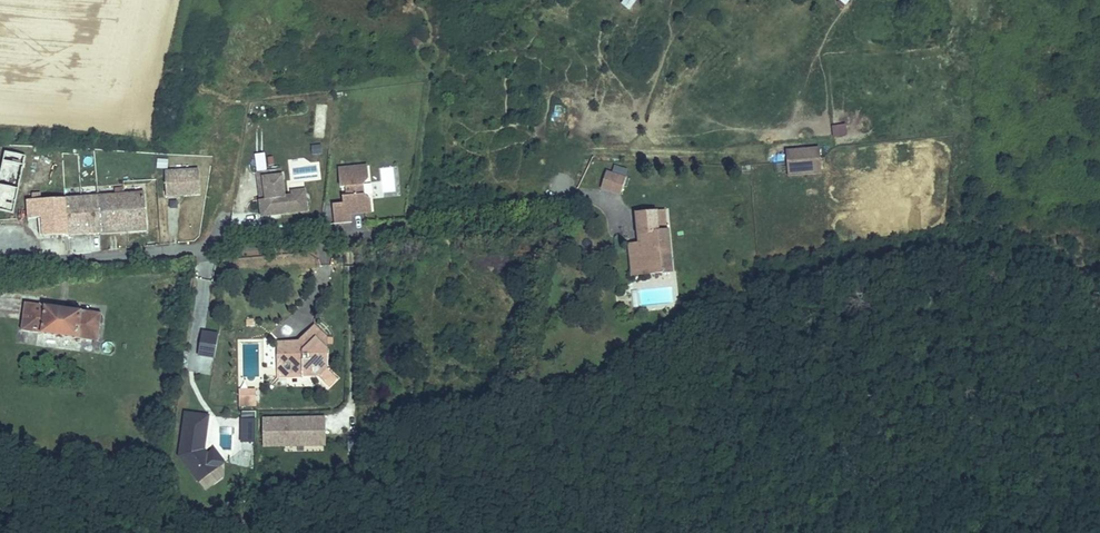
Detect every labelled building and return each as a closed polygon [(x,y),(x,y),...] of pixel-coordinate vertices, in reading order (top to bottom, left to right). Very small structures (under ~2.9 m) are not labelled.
[(312,154),(322,153),(321,143),(311,144),(312,154)] [(818,149),(788,151),(789,172),(791,172),(820,169),(819,158),(818,149)] [(0,175),(0,210),(13,213),(26,156),(5,152),(0,175)] [(265,152),(254,153),(256,171),(267,169),(265,152)] [(626,175),(628,168),(613,164),(611,171),(626,175)] [(366,166),(339,169),(340,187),(346,187),(347,197),(343,197),(343,204),(332,205),(334,224),(351,222),(350,214),(370,212),(369,200),(363,195),(363,185),(368,179),(366,166)] [(165,172),(167,196),(176,196),(176,193),(188,192),(189,195),(200,194),(199,170),(165,172)] [(281,170),(257,172),(262,216),(275,214),(275,211),(280,210),(281,214),(307,211),(306,198),(292,200),(292,196),(284,197),(281,170)] [(607,171),(601,188),(620,194),(626,177),(607,171)] [(305,190),(291,192),(292,196),(292,200),(306,198),(305,190)] [(86,197),(28,200),(29,219),(42,218),(43,222),(41,222),(42,225),(43,236),(101,232),(128,230),(146,229),(144,193),(124,194),(86,197)] [(660,211),(636,214),(638,234),(643,234),(643,243),(639,243),(634,244),(635,254),(640,254),(641,264),(651,263),(652,273),(662,272),(661,262),(670,261),(667,230),(662,231),(660,211)] [(634,244),(629,244),(632,275),(652,273),(651,263),(641,264),(640,254),(635,254),(634,244)] [(662,272),(671,271),(670,261),(661,262),(662,272)] [(102,313),(25,303),(22,331),(98,341),(102,313)] [(676,324),(678,329),(684,325),(682,320),(676,324)] [(315,325),(309,331),(327,349),(327,337),(315,325)] [(288,342),(278,342),(279,364),(285,364),(285,367),(288,371),(291,371),(291,377),(318,376),(329,387),(337,378),(327,369),(325,369),(327,367),(327,349),(309,331),(303,338),(309,344),(303,350),(297,351),(288,342)] [(218,335),(203,332),(199,355),(214,358),(218,335)] [(299,341),(288,342),(297,351),(303,350),(309,344),(303,338),(299,341)] [(285,364),(279,364),(279,377),(291,377),(291,371),(288,371),(285,367),(285,364)] [(239,390),(239,400),(256,400),(256,390),(239,390)] [(198,481),(218,466),(208,453),(204,448),(210,415),(186,411),(179,455),(198,481)] [(261,416),(261,448),(325,448),(325,415),(261,416)] [(256,419),(242,419),(242,441),(256,441),(256,419)] [(356,436),(346,436),(346,447),(357,447),(356,436)] [(208,453),(218,466),(224,461),(214,448),(208,453)]
